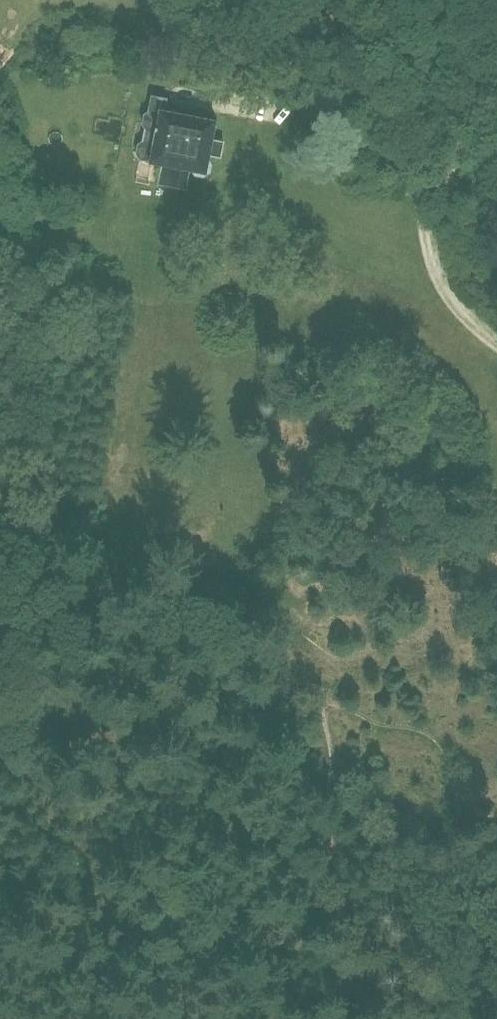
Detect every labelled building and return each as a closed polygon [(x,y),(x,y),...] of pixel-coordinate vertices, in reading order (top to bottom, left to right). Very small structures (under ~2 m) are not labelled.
[(180,114),(162,110),(164,98),(149,95),(146,111),(143,113),(141,122),(143,126),(141,141),(137,143),(136,152),(138,156),(138,158),(149,160),(148,163),(172,168),(169,185),(183,188),(187,169),(192,170),(194,173),(201,175),(207,170),(208,164),(206,161),(207,155),(220,157),(222,141),(210,139),(213,120),(194,116),(196,109),(181,106),(180,114)]
